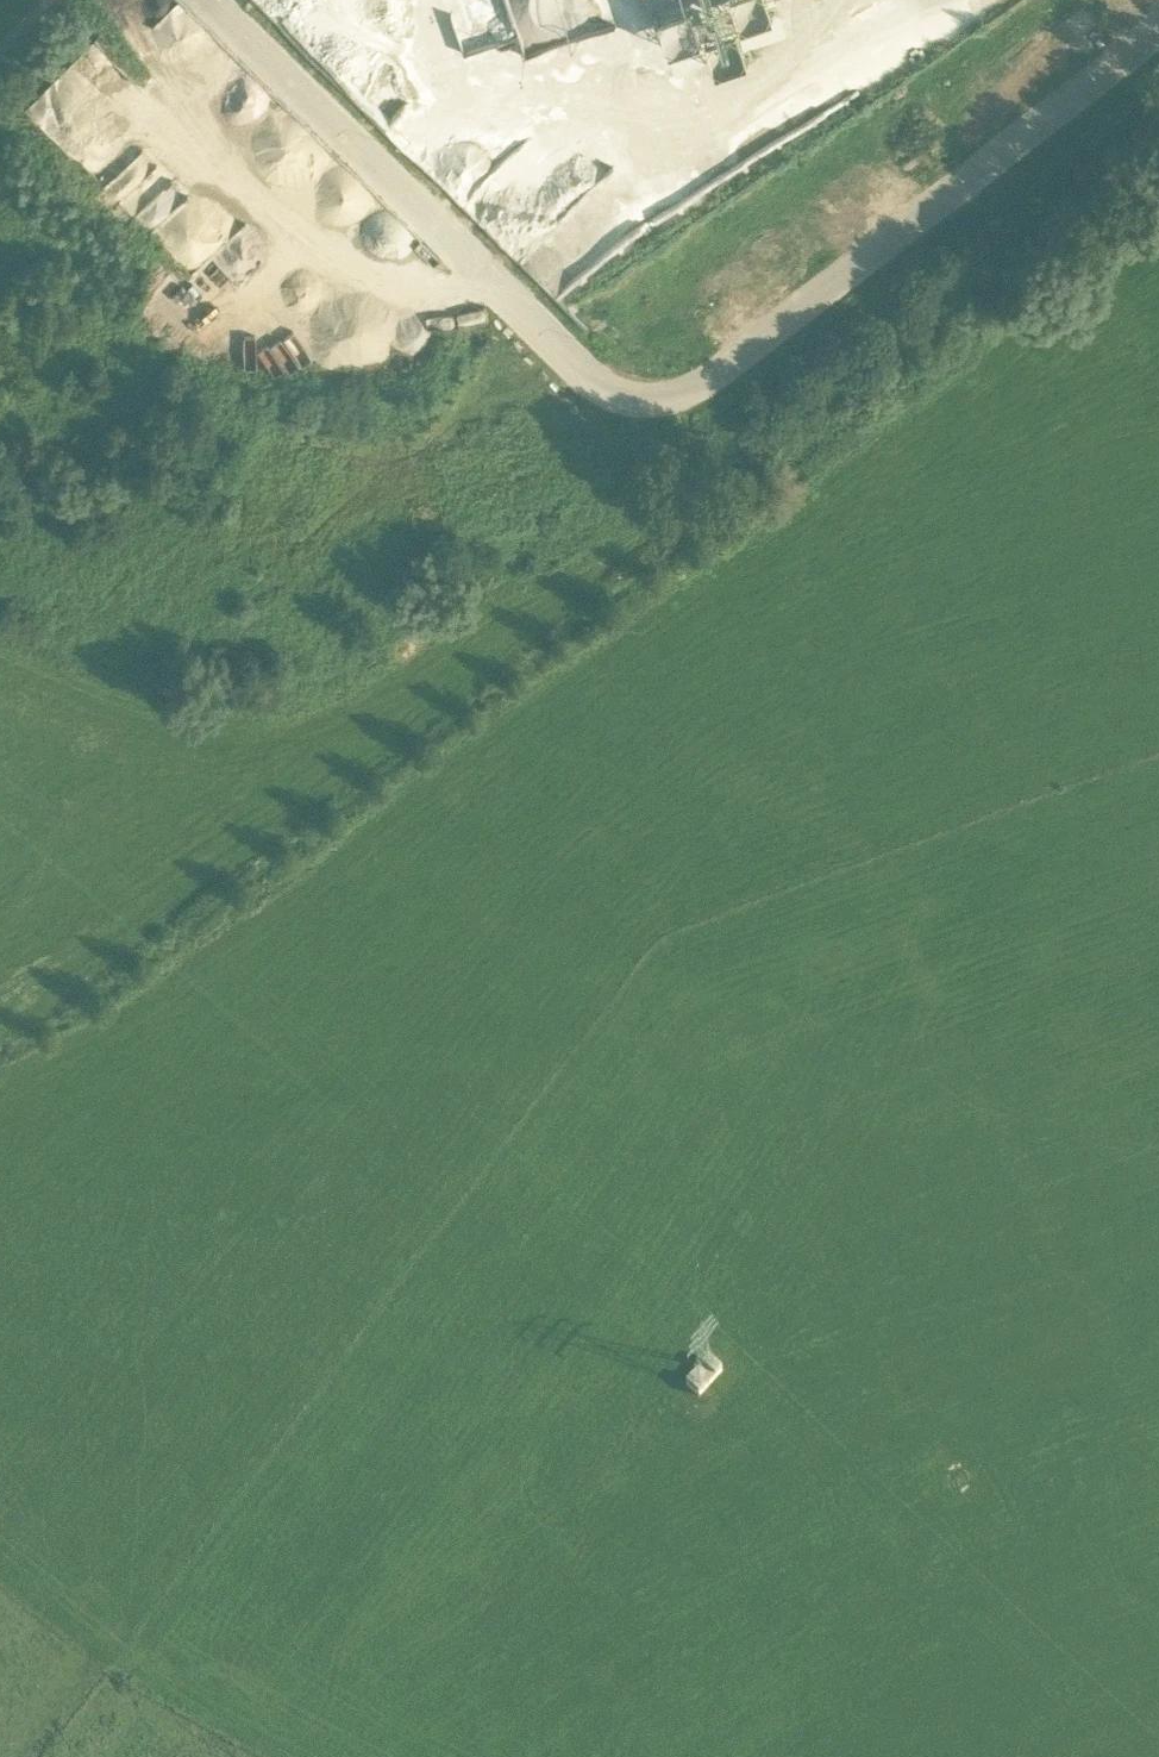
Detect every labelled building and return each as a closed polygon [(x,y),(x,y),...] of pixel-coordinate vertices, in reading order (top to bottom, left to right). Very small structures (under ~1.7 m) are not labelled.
[(758,8),(755,0),(718,0),(728,21),(758,8)] [(685,1373),(700,1389),(719,1371),(703,1355),(685,1373)]
